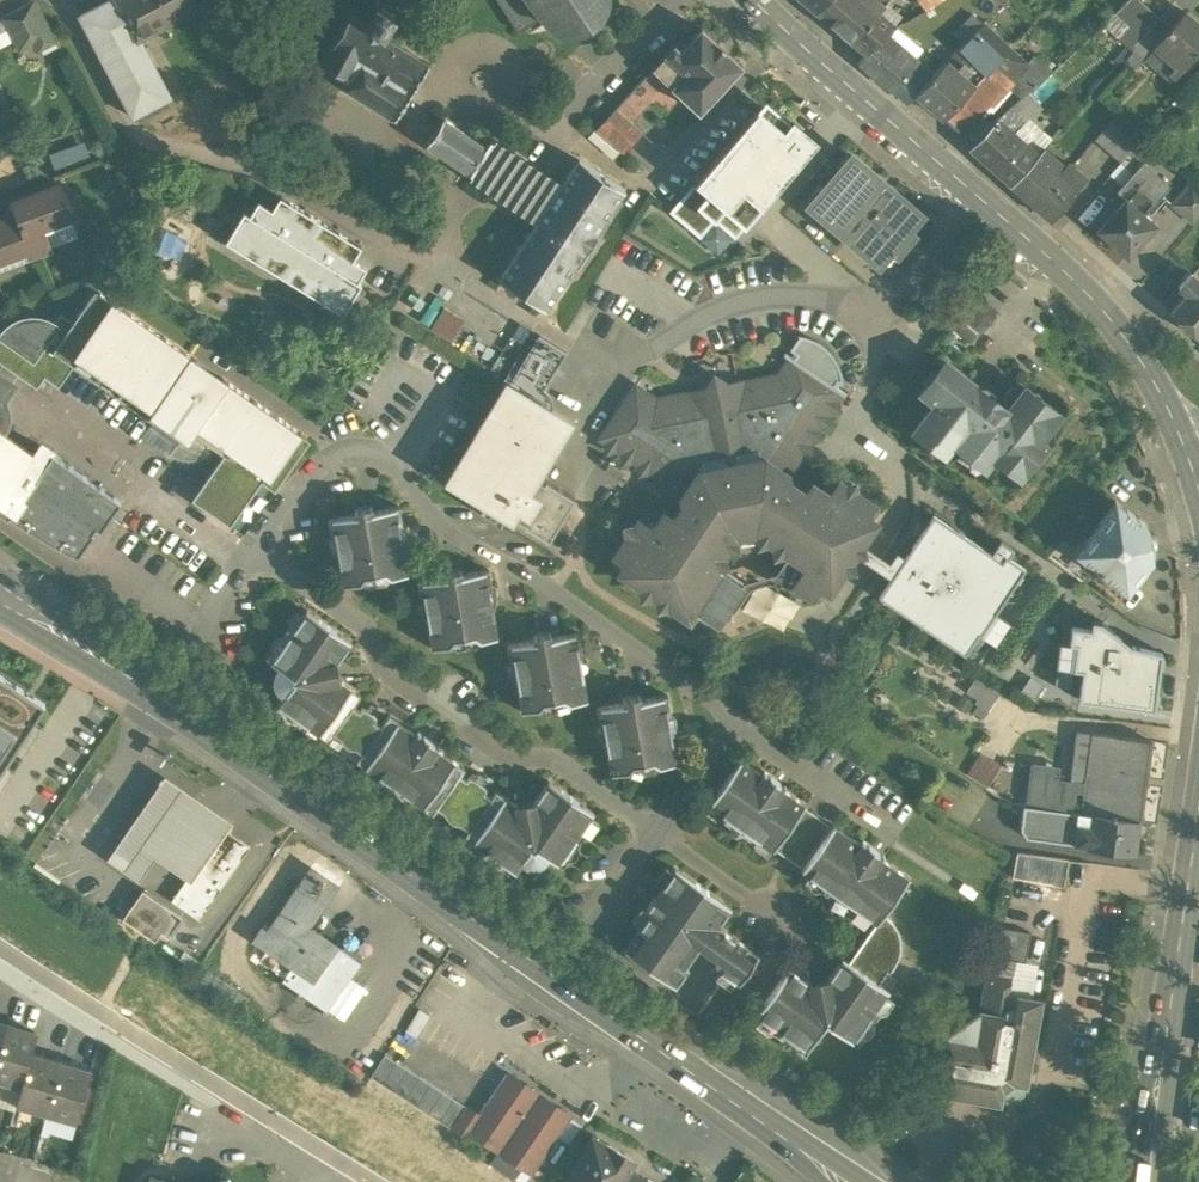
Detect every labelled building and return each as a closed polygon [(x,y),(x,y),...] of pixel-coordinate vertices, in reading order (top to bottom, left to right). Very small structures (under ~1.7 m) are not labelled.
[(80,15),(133,116),(137,114),(140,119),(169,104),(167,99),(170,97),(140,38),(120,0),(109,0),(80,15)] [(140,38),(204,5),(201,0),(120,0),(140,38)] [(355,17),(365,23),(376,6),(377,5),(368,0),(365,0),(355,17)] [(518,33),(540,16),(528,0),(497,0),(518,33)] [(540,16),(546,23),(554,16),(556,18),(559,22),(563,25),(568,26),(572,27),(577,28),(581,27),(588,24),(593,20),(595,16),(597,13),(598,10),(598,7),(599,3),(598,0),(528,0),(540,16)] [(833,22),(851,0),(807,0),(833,22)] [(833,22),(867,52),(883,34),(893,22),(890,20),(879,10),(884,4),(879,0),(851,0),(833,22)] [(890,20),(893,22),(883,34),(926,9),(919,0),(914,0),(890,20)] [(926,9),(936,3),(935,1),(936,0),(919,0),(926,9)] [(1116,12),(1130,24),(1118,38),(1131,49),(1153,25),(1159,17),(1142,0),(1128,0),(1116,12)] [(33,2),(3,18),(20,49),(34,41),(38,50),(54,41),(33,2)] [(926,9),(883,34),(897,47),(906,41),(907,43),(950,17),(948,13),(944,15),(936,3),(926,9)] [(349,13),(330,42),(333,44),(321,62),(349,80),(345,86),(394,117),(428,63),(383,35),(394,17),(376,6),(365,23),(355,17),(349,13)] [(1155,43),(1156,43),(1177,62),(1170,69),(1177,75),(1198,50),(1198,23),(1184,10),(1163,34),(1155,43)] [(1012,49),(981,23),(959,46),(988,72),(1002,56),(1012,49)] [(1153,25),(1131,49),(1142,59),(1156,43),(1155,43),(1163,34),(1153,25)] [(700,29),(686,44),(680,39),(652,69),(667,83),(668,82),(673,86),(672,87),(700,113),(742,67),(700,29)] [(897,47),(883,34),(867,52),(859,61),(894,90),(894,89),(908,101),(914,94),(931,75),(897,47)] [(1012,49),(1002,56),(988,72),(1001,83),(1024,60),(1012,49)] [(973,88),(945,61),(931,75),(914,94),(944,119),(973,88)] [(349,80),(321,62),(314,74),(330,83),(333,79),(345,86),(349,80)] [(652,69),(614,108),(630,121),(667,83),(652,69)] [(1001,83),(988,72),(984,76),(1000,89),(1003,85),(1001,83)] [(973,88),(944,119),(962,134),(1000,89),(984,76),(973,88)] [(760,107),(670,211),(701,238),(715,221),(736,238),(817,144),(793,123),(788,130),(760,107)] [(614,108),(597,128),(623,153),(642,133),(630,121),(614,108)] [(1113,116),(1094,138),(1107,150),(1126,129),(1113,116)] [(486,147),(443,118),(427,143),(470,172),(486,147)] [(1037,155),(996,118),(969,147),(1011,184),(1037,155)] [(1126,129),(1107,150),(1121,162),(1139,141),(1126,129)] [(562,189),(491,140),(486,147),(470,172),(541,219),(562,189)] [(1139,141),(1121,162),(1133,173),(1143,163),(1152,152),(1139,141)] [(1037,155),(1011,184),(1052,219),(1080,188),(1078,186),(1086,177),(1067,161),(1064,164),(1044,147),(1037,155)] [(854,156),(811,206),(838,229),(842,224),(852,233),(848,238),(876,261),(889,245),(897,252),(913,233),(906,226),(919,211),(892,188),(888,192),(877,183),(881,179),(854,156)] [(541,219),(500,279),(545,310),(586,250),(588,251),(598,236),(596,235),(625,192),(581,162),(562,189),(541,219)] [(1169,185),(1143,163),(1133,173),(1117,192),(1126,200),(1143,214),(1169,185)] [(1173,196),(1189,222),(1198,216),(1198,183),(1198,181),(1173,196)] [(0,218),(0,264),(29,253),(31,258),(51,250),(45,233),(74,223),(61,187),(13,204),(15,212),(0,218)] [(361,247),(281,198),(264,226),(244,213),(226,243),(342,315),(360,286),(338,272),(346,259),(352,262),(361,247)] [(1126,200),(1099,229),(1127,256),(1155,226),(1143,214),(1126,200)] [(976,256),(966,270),(976,277),(985,263),(976,256)] [(1164,301),(1172,308),(1169,311),(1198,338),(1198,280),(1190,272),(1164,301)] [(971,284),(947,319),(970,339),(978,329),(979,330),(986,321),(988,323),(998,311),(979,295),(981,293),(971,284)] [(111,299),(111,300),(101,293),(97,297),(92,294),(85,304),(73,321),(61,313),(53,325),(43,320),(32,319),(21,321),(11,326),(4,334),(2,332),(0,335),(0,362),(37,388),(45,377),(59,387),(74,364),(153,420),(146,429),(173,448),(172,449),(180,453),(188,454),(196,453),(204,449),(210,442),(224,452),(203,482),(205,484),(196,497),(209,506),(208,508),(230,524),(262,479),(272,486),(307,436),(222,377),(219,381),(194,364),(197,359),(111,299)] [(444,306),(434,328),(456,339),(466,317),(444,306)] [(567,351),(539,334),(508,385),(536,402),(567,351)] [(814,484),(810,490),(804,491),(788,481),(787,473),(788,471),(800,453),(809,449),(808,442),(811,437),(819,436),(817,428),(820,423),(828,422),(826,414),(829,409),(837,408),(836,400),(842,390),(841,368),(829,351),(816,341),(800,335),(790,349),(794,353),(778,376),(737,384),(738,390),(732,391),(732,387),(727,388),(715,379),(708,392),(703,392),(704,397),(698,398),(697,392),(656,400),(636,386),(602,437),(607,441),(609,449),(617,447),(623,452),(625,460),(633,458),(640,463),(641,471),(649,469),(656,474),(658,482),(666,480),(673,485),(674,490),(683,496),(684,500),(686,502),(676,516),(670,517),(664,513),(653,530),(638,521),(635,526),(627,527),(628,535),(625,540),(618,550),(616,553),(624,558),(625,564),(621,571),(642,585),(644,593),(652,592),(659,596),(660,604),(668,603),(689,617),(694,611),(700,609),(718,621),(745,580),(724,566),(722,553),(727,546),(735,545),(733,537),(735,534),(740,537),(753,534),(756,530),(758,532),(760,540),(768,538),(775,543),(776,551),(784,549),(789,553),(792,549),(802,556),(804,563),(808,565),(796,584),(811,594),(816,586),(823,585),(829,590),(844,568),(852,567),(850,559),(855,552),(863,550),(861,543),(875,521),(869,517),(868,510),(873,503),(855,491),(853,483),(846,484),(841,481),(831,495),(814,484)] [(1001,403),(949,361),(924,392),(935,401),(916,425),(948,451),(957,439),(988,465),(998,453),(1024,473),(1048,442),(1037,434),(1057,409),(1025,384),(1005,410),(1002,408),(1001,403)] [(0,379),(0,401),(10,387),(0,379)] [(508,385),(451,479),(511,516),(512,514),(524,522),(523,523),(549,539),(574,497),(575,496),(546,478),(544,481),(536,476),(561,434),(569,421),(536,402),(508,385)] [(1,503),(35,454),(33,453),(0,429),(0,503),(1,503)] [(1,503),(0,503),(0,507),(8,512),(7,513),(27,526),(50,540),(78,555),(94,531),(92,530),(95,525),(100,529),(121,500),(53,452),(52,452),(40,443),(33,453),(35,454),(1,503)] [(1149,526),(1116,500),(1082,544),(1084,561),(1126,594),(1152,561),(1152,552),(1151,539),(1149,526)] [(356,513),(329,518),(333,539),(329,540),(329,542),(336,553),(337,556),(338,556),(343,585),(361,583),(366,576),(384,573),(391,578),(408,575),(404,545),(405,545),(405,542),(408,529),(408,527),(404,528),(400,506),(373,511),(372,506),(355,509),(356,513)] [(1020,570),(934,515),(906,557),(897,551),(890,562),(883,572),(893,579),(880,598),(967,653),(1020,570)] [(890,562),(861,543),(863,550),(855,552),(883,572),(890,562)] [(446,577),(419,581),(422,602),(419,603),(419,605),(426,616),(426,619),(428,618),(433,648),(451,645),(455,638),(475,635),(481,640),(499,637),(494,608),(496,608),(496,605),(498,592),(498,590),(493,591),(490,570),(463,574),(463,569),(445,572),(446,577)] [(351,641),(307,610),(292,630),(288,628),(284,634),(285,641),(278,650),(272,651),(267,658),(279,667),(276,674),(276,682),(279,689),(284,695),(275,707),(283,713),(290,712),(297,717),(298,723),(307,730),(309,726),(328,739),(352,706),(360,694),(342,682),(337,661),(351,641)] [(1162,652),(1131,644),(1101,620),(1092,620),(1091,628),(1072,625),(1069,644),(1077,644),(1074,667),(1083,669),(1079,699),(1155,708),(1162,652)] [(535,639),(509,644),(512,665),(508,665),(509,667),(516,679),(516,682),(518,682),(523,711),(541,709),(545,703),(564,699),(571,704),(588,701),(583,671),(585,671),(584,669),(587,655),(587,653),(583,653),(580,632),(552,637),(551,632),(534,635),(535,639)] [(46,703),(0,674),(0,774),(46,703)] [(990,706),(997,696),(977,684),(971,694),(990,706)] [(640,695),(623,698),(623,703),(597,707),(600,728),(597,729),(597,731),(605,743),(605,746),(607,745),(612,775),(629,772),(633,766),(653,762),(659,767),(677,764),(672,734),(673,734),(673,732),(676,717),(675,715),(672,716),(669,695),(641,700),(640,695)] [(360,712),(352,706),(334,732),(341,737),(345,744),(348,746),(355,747),(362,752),(381,725),(374,721),(376,717),(373,712),(368,708),(363,708),(360,712)] [(416,734),(388,714),(381,725),(362,752),(357,759),(379,775),(377,779),(384,785),(391,783),(399,789),(400,796),(408,801),(410,797),(433,814),(461,775),(465,769),(437,749),(440,746),(418,730),(416,734)] [(1149,740),(1082,731),(1078,760),(1075,760),(1072,781),(1058,779),(1060,766),(1033,763),(1028,806),(1091,814),(1136,820),(1138,820),(1149,740)] [(1000,767),(980,754),(967,775),(988,787),(1000,767)] [(786,785),(764,770),(762,773),(740,758),(708,803),(726,815),(722,819),(730,825),(737,823),(745,829),(746,836),(754,841),(757,837),(774,849),(806,804),(784,789),(786,785)] [(467,780),(461,775),(438,807),(445,812),(448,817),(452,821),(457,823),(462,823),(468,828),(491,796),(485,792),(487,788),(482,781),(477,779),(470,776),(467,780)] [(188,879),(224,828),(229,820),(165,776),(108,857),(140,879),(156,857),(188,879)] [(549,779),(533,801),(515,804),(495,790),(491,796),(468,828),(463,835),(484,849),(481,853),(488,858),(494,857),(503,863),(504,869),(512,875),(522,862),(527,864),(533,865),(539,864),(544,861),(547,856),(562,866),(567,859),(566,852),(571,845),(578,844),(584,835),(580,832),(594,812),(549,779)] [(1028,806),(1023,805),(1020,829),(1026,837),(1075,845),(1078,825),(1089,827),(1091,814),(1028,806)] [(810,810),(781,851),(803,867),(832,825),(810,810)] [(1136,820),(1091,814),(1089,827),(1086,846),(1132,852),(1136,820)] [(863,840),(861,843),(833,824),(832,825),(803,867),(801,869),(824,885),(821,889),(828,894),(837,893),(844,899),(845,905),(853,911),(855,906),(876,921),(878,922),(885,913),(910,877),(883,858),(885,855),(863,840)] [(1089,827),(1078,825),(1075,845),(1086,846),(1089,827)] [(224,828),(188,879),(173,901),(199,919),(250,846),(224,828)] [(1067,859),(1015,852),(1009,876),(1061,888),(1067,859)] [(747,945),(718,925),(731,906),(712,893),(711,893),(694,881),(695,881),(675,867),(660,888),(664,891),(659,899),(654,896),(646,908),(650,911),(638,927),(646,933),(633,952),(625,947),(623,949),(638,960),(639,959),(657,972),(656,972),(675,986),(688,967),(685,965),(694,952),(692,951),(697,943),(720,960),(716,966),(739,982),(759,954),(757,953),(753,958),(742,951),(747,945)] [(182,916),(143,889),(123,917),(155,939),(161,930),(168,935),(182,916)] [(275,920),(268,933),(262,929),(255,939),(312,978),(314,979),(336,946),(307,927),(316,914),(292,897),(275,920)] [(876,921),(849,961),(880,983),(889,971),(891,973),(899,961),(903,948),(901,934),(895,922),(885,913),(878,922),(876,921)] [(275,920),(269,917),(262,929),(268,933),(275,920)] [(638,927),(625,947),(633,952),(646,933),(638,927)] [(1029,933),(1001,928),(996,956),(1024,961),(1029,933)] [(757,953),(747,945),(742,951),(753,958),(757,953)] [(359,963),(336,946),(314,979),(312,978),(303,993),(327,1010),(359,963)] [(828,977),(809,980),(789,966),(756,1013),(777,1027),(774,1031),(781,1037),(788,1036),(797,1041),(798,1048),(805,1053),(827,1023),(857,1044),(863,1036),(862,1030),(868,1022),(873,1021),(879,1013),(876,1010),(890,990),(880,983),(849,961),(843,957),(828,977)] [(979,1010),(944,1033),(939,1061),(943,1067),(939,1093),(999,1104),(1002,1090),(1013,1087),(1026,1089),(1042,1000),(1015,995),(1012,991),(1009,990),(1011,976),(986,971),(979,1010)] [(420,1009),(406,1030),(417,1037),(431,1016),(420,1009)] [(7,1025),(0,1048),(0,1079),(21,1085),(31,1051),(36,1033),(7,1025)] [(61,1059),(31,1051),(21,1085),(16,1104),(46,1113),(61,1059)] [(466,1106),(385,1054),(371,1076),(452,1128),(466,1106)] [(92,1068),(61,1059),(46,1113),(76,1121),(92,1068)] [(541,1099),(506,1075),(478,1114),(467,1130),(503,1155),(541,1099)] [(896,1104),(881,1093),(873,1103),(889,1114),(896,1104)] [(569,1118),(541,1099),(503,1155),(531,1174),(557,1135),(569,1118)] [(466,1106),(452,1128),(463,1136),(467,1130),(478,1114),(466,1106)] [(569,1118),(557,1135),(568,1142),(580,1125),(569,1118)] [(593,1136),(565,1181),(649,1181),(626,1169),(632,1160),(593,1136)]
